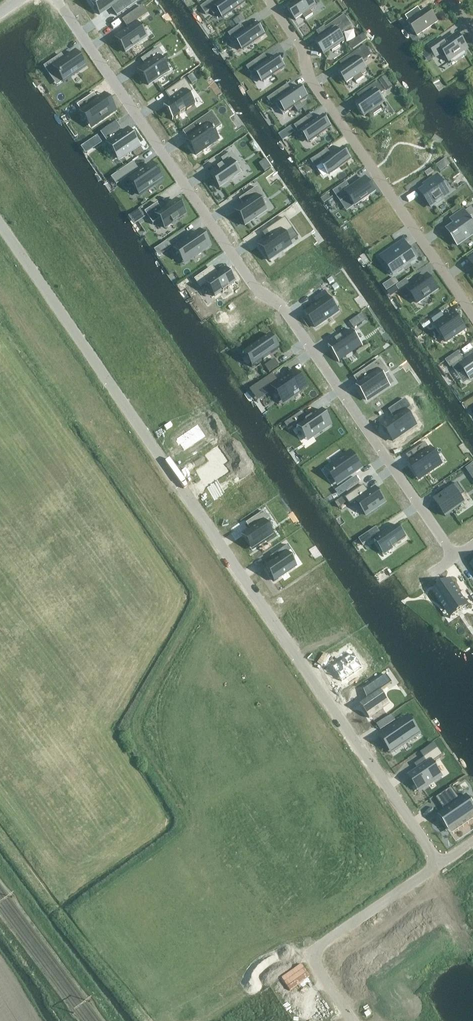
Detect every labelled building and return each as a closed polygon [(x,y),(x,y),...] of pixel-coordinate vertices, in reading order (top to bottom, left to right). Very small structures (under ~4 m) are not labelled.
[(119,0),(94,0),(90,2),(99,15),(110,7),(117,16),(139,1),(138,0),(120,0),(119,0)] [(200,8),(205,15),(211,11),(214,16),(220,12),(224,18),(234,11),(241,6),(244,4),(241,0),(212,0),(200,8)] [(301,1),(288,10),(296,21),(303,16),(305,20),(313,15),(310,11),(315,7),(310,0),(311,0),(300,0),(301,1)] [(142,7),(129,16),(134,23),(135,22),(146,14),(142,7)] [(421,13),(417,13),(415,10),(405,17),(409,22),(408,23),(417,36),(437,23),(427,9),(421,13)] [(236,26),(245,21),(241,15),(233,21),(236,26)] [(329,35),(316,44),(324,55),(331,50),(332,52),(340,47),(338,45),(343,41),(339,35),(349,29),(352,27),(344,16),(342,18),(325,29),(329,35)] [(136,24),(115,39),(125,53),(146,38),(136,24)] [(241,25),(228,35),(233,42),(236,39),(239,44),(240,44),(244,50),(254,43),(261,39),(261,38),(264,36),(260,30),(256,25),(246,32),(241,25)] [(467,49),(458,36),(444,45),(441,40),(429,48),(436,58),(441,54),(446,63),(447,62),(450,66),(464,56),(462,52),(467,49)] [(365,46),(360,50),(348,58),(352,64),(339,73),(347,84),(354,79),(356,83),(364,78),(361,74),(366,71),(361,64),(372,56),(365,46)] [(145,67),(138,72),(148,86),(168,73),(159,59),(162,56),(157,49),(150,54),(155,61),(145,67)] [(427,50),(421,53),(425,58),(430,55),(427,50)] [(48,64),(44,67),(47,73),(54,68),(59,75),(58,75),(59,77),(60,76),(63,82),(84,67),(74,53),(61,63),(58,57),(51,62),(52,63),(49,65),(48,64)] [(261,58),(246,68),(251,75),(256,72),(264,83),(284,69),(276,57),(269,62),(266,64),(261,58)] [(441,85),(448,82),(444,73),(437,76),(441,85)] [(191,84),(196,81),(192,75),(187,78),(191,84)] [(392,87),(385,77),(379,81),(386,91),(392,87)] [(170,101),(163,106),(172,120),(193,105),(186,95),(191,92),(184,80),(165,93),(170,101)] [(384,92),(377,82),(365,91),(369,96),(356,105),(364,117),(371,112),(374,116),(381,110),(379,107),(384,103),(379,96),(384,92)] [(274,95),(267,100),(272,107),(275,104),(279,109),(283,115),(289,111),(294,108),(298,113),(304,108),(300,103),(307,99),(299,87),(292,92),(278,102),(274,95)] [(95,98),(78,110),(83,117),(87,114),(96,127),(115,114),(106,100),(99,104),(95,98)] [(187,140),(186,141),(188,144),(196,155),(217,141),(213,134),(213,133),(212,132),(211,132),(209,129),(212,128),(210,125),(217,120),(211,112),(193,125),(196,130),(192,132),(194,135),(192,137),(187,140)] [(307,118),(294,127),(299,134),(302,132),(309,143),(330,128),(323,117),(315,122),(312,124),(307,118)] [(294,133),(290,127),(284,131),(289,137),(294,133)] [(118,129),(105,137),(109,143),(108,144),(118,158),(138,144),(128,130),(121,135),(118,129)] [(97,136),(87,143),(91,150),(101,143),(97,136)] [(327,150),(311,161),(315,168),(322,164),(330,175),(341,167),(350,160),(342,149),(332,156),(327,150)] [(225,165),(210,175),(219,189),(239,175),(233,167),(239,163),(231,152),(221,159),(225,165)] [(419,178),(420,167),(424,167),(424,158),(413,158),(412,178),(419,178)] [(440,172),(450,166),(446,159),(436,166),(440,172)] [(120,183),(138,170),(133,163),(115,175),(120,183)] [(151,165),(129,181),(139,195),(161,180),(151,165)] [(427,177),(434,172),(431,169),(425,174),(427,177)] [(428,192),(422,195),(430,207),(450,194),(437,177),(424,186),(428,192)] [(346,183),(333,192),(340,203),(348,197),(355,206),(375,192),(366,179),(351,190),(346,183)] [(243,206),(235,211),(245,226),(265,211),(259,203),(265,199),(257,188),(242,198),(244,202),(242,204),(243,206)] [(324,204),(331,200),(328,195),(321,199),(324,204)] [(157,204),(145,213),(153,225),(160,220),(166,229),(173,224),(179,220),(186,215),(176,201),(162,211),(157,204)] [(452,214),(461,208),(459,205),(450,211),(452,214)] [(137,210),(128,217),(129,220),(133,217),(136,221),(142,217),(137,210)] [(458,246),(472,235),(472,224),(464,212),(452,220),(456,226),(452,228),(454,231),(450,234),(458,246)] [(258,246),(269,261),(290,246),(289,244),(283,236),(292,229),(284,218),(265,231),(270,238),(266,240),(258,246)] [(197,233),(176,248),(185,261),(192,257),(193,258),(201,253),(200,251),(207,247),(197,233)] [(167,241),(159,247),(164,253),(171,248),(167,241)] [(399,245),(381,257),(385,264),(389,261),(396,272),(416,259),(407,247),(402,251),(399,245)] [(209,271),(194,281),(200,290),(206,286),(214,298),(222,293),(222,294),(228,290),(227,290),(234,285),(225,272),(215,279),(209,271)] [(426,277),(406,291),(416,304),(436,291),(426,277)] [(391,288),(398,283),(394,278),(388,282),(391,288)] [(399,292),(409,285),(406,280),(396,287),(399,292)] [(329,299),(325,292),(315,299),(319,305),(306,314),(315,328),(336,313),(327,301),(329,299)] [(434,325),(444,318),(439,311),(429,318),(434,325)] [(454,315),(436,327),(446,342),(464,330),(454,315)] [(354,329),(363,322),(358,316),(349,323),(354,329)] [(335,342),(329,346),(338,359),(360,344),(351,331),(341,338),(335,342)] [(268,335),(245,351),(254,365),(278,349),(268,335)] [(444,360),(450,368),(456,364),(457,366),(470,384),(472,382),(472,355),(464,361),(457,351),(444,360)] [(274,360),(264,367),(269,373),(278,366),(274,360)] [(359,385),(357,386),(367,401),(383,390),(381,388),(387,384),(383,378),(389,374),(380,361),(364,371),(369,378),(359,385)] [(295,372),(274,387),(284,400),(292,395),(293,397),(299,392),(298,391),(304,386),(295,372)] [(272,391),(269,386),(276,381),(272,374),(249,390),(251,394),(261,387),(267,395),(272,391)] [(320,411),(298,426),(308,441),(330,426),(320,411)] [(406,411),(383,427),(394,442),(416,426),(406,411)] [(305,418),(301,412),(291,419),(295,425),(305,418)] [(197,425),(176,439),(184,451),(205,436),(197,425)] [(416,459),(409,464),(419,478),(440,464),(430,450),(429,450),(425,444),(412,453),(416,459)] [(351,453),(331,468),(340,481),(361,467),(351,453)] [(218,457),(198,471),(207,485),(228,471),(218,457)] [(360,483),(356,478),(343,486),(347,492),(360,483)] [(467,495),(460,485),(444,495),(447,500),(439,506),(447,518),(466,505),(462,499),(467,495)] [(364,486),(345,499),(351,507),(357,502),(366,516),(385,503),(375,489),(369,493),(364,486)] [(345,504),(342,499),(335,503),(339,508),(345,504)] [(263,512),(245,524),(245,525),(247,524),(251,530),(244,535),(253,548),(272,536),(263,523),(269,519),(263,512)] [(398,526),(376,541),(382,550),(386,547),(388,551),(391,549),(406,538),(398,526)] [(367,535),(359,540),(363,546),(371,540),(367,535)] [(265,568),(274,581),(295,567),(282,549),(272,555),(276,560),(265,568)] [(442,589),(434,594),(446,612),(453,607),(458,614),(469,606),(452,582),(444,587),(446,589),(443,591),(442,589)] [(346,660),(335,667),(344,680),(364,666),(351,647),(342,653),(346,660)] [(369,699),(360,705),(369,719),(383,709),(382,706),(388,702),(381,692),(387,687),(382,679),(364,691),(369,699)] [(385,720),(388,725),(395,721),(391,715),(385,719),(385,720)] [(415,737),(403,721),(382,735),(393,752),(415,737)] [(428,765),(412,776),(421,790),(441,776),(432,763),(443,756),(438,749),(424,758),(428,765)] [(447,808),(438,815),(438,816),(440,815),(450,830),(472,814),(472,808),(465,797),(467,796),(466,795),(460,800),(452,788),(436,798),(437,800),(440,798),(447,808)]
